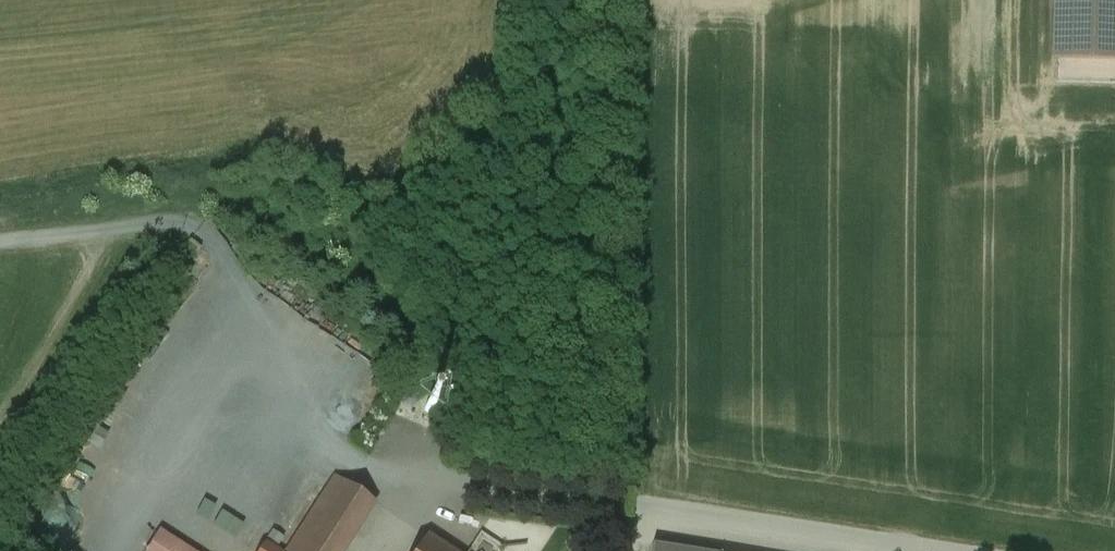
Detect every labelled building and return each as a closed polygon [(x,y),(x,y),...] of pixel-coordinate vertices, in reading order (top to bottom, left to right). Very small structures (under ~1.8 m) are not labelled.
[(1058,59),(1114,60),(1114,0),(1059,0),(1058,59)] [(387,362),(374,377),(384,386),(397,370),(387,362)] [(335,478),(287,550),(344,550),(375,503),(335,478)] [(159,532),(146,550),(189,550),(159,532)] [(427,537),(418,550),(448,550),(427,537)] [(265,542),(260,550),(280,550),(265,542)]
